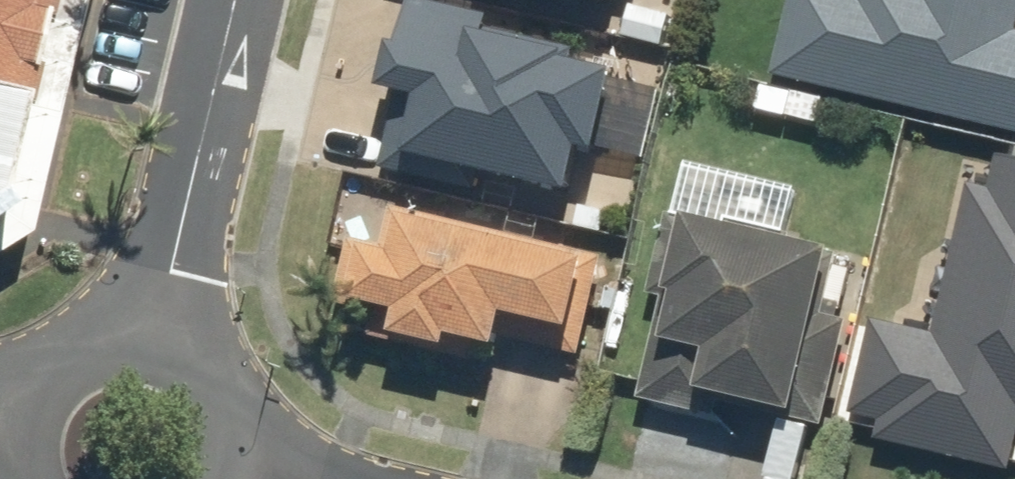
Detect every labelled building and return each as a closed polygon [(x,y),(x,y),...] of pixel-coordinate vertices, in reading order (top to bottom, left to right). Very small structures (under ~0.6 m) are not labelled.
[(2,202),(48,0),(0,0),(0,205),(2,202)] [(371,172),(555,220),(570,159),(588,164),(609,84),(564,72),(569,54),(480,31),(482,21),(403,0),(397,0),(371,99),(389,103),(371,172)] [(597,31),(605,0),(474,0),(597,31)] [(765,84),(1014,143),(1014,36),(1014,35),(1014,30),(1014,0),(785,0),(765,84)] [(842,421),(872,428),(868,446),(1005,476),(1014,433),(1014,165),(990,160),(984,190),(962,186),(928,338),(864,324),(842,421)] [(578,364),(601,260),(388,213),(380,248),(345,240),(329,310),(367,319),(361,342),(436,359),(439,348),(485,359),(488,344),(578,364)] [(672,224),(630,406),(711,424),(715,409),(782,424),(823,249),(720,225),(718,235),(672,224)]
